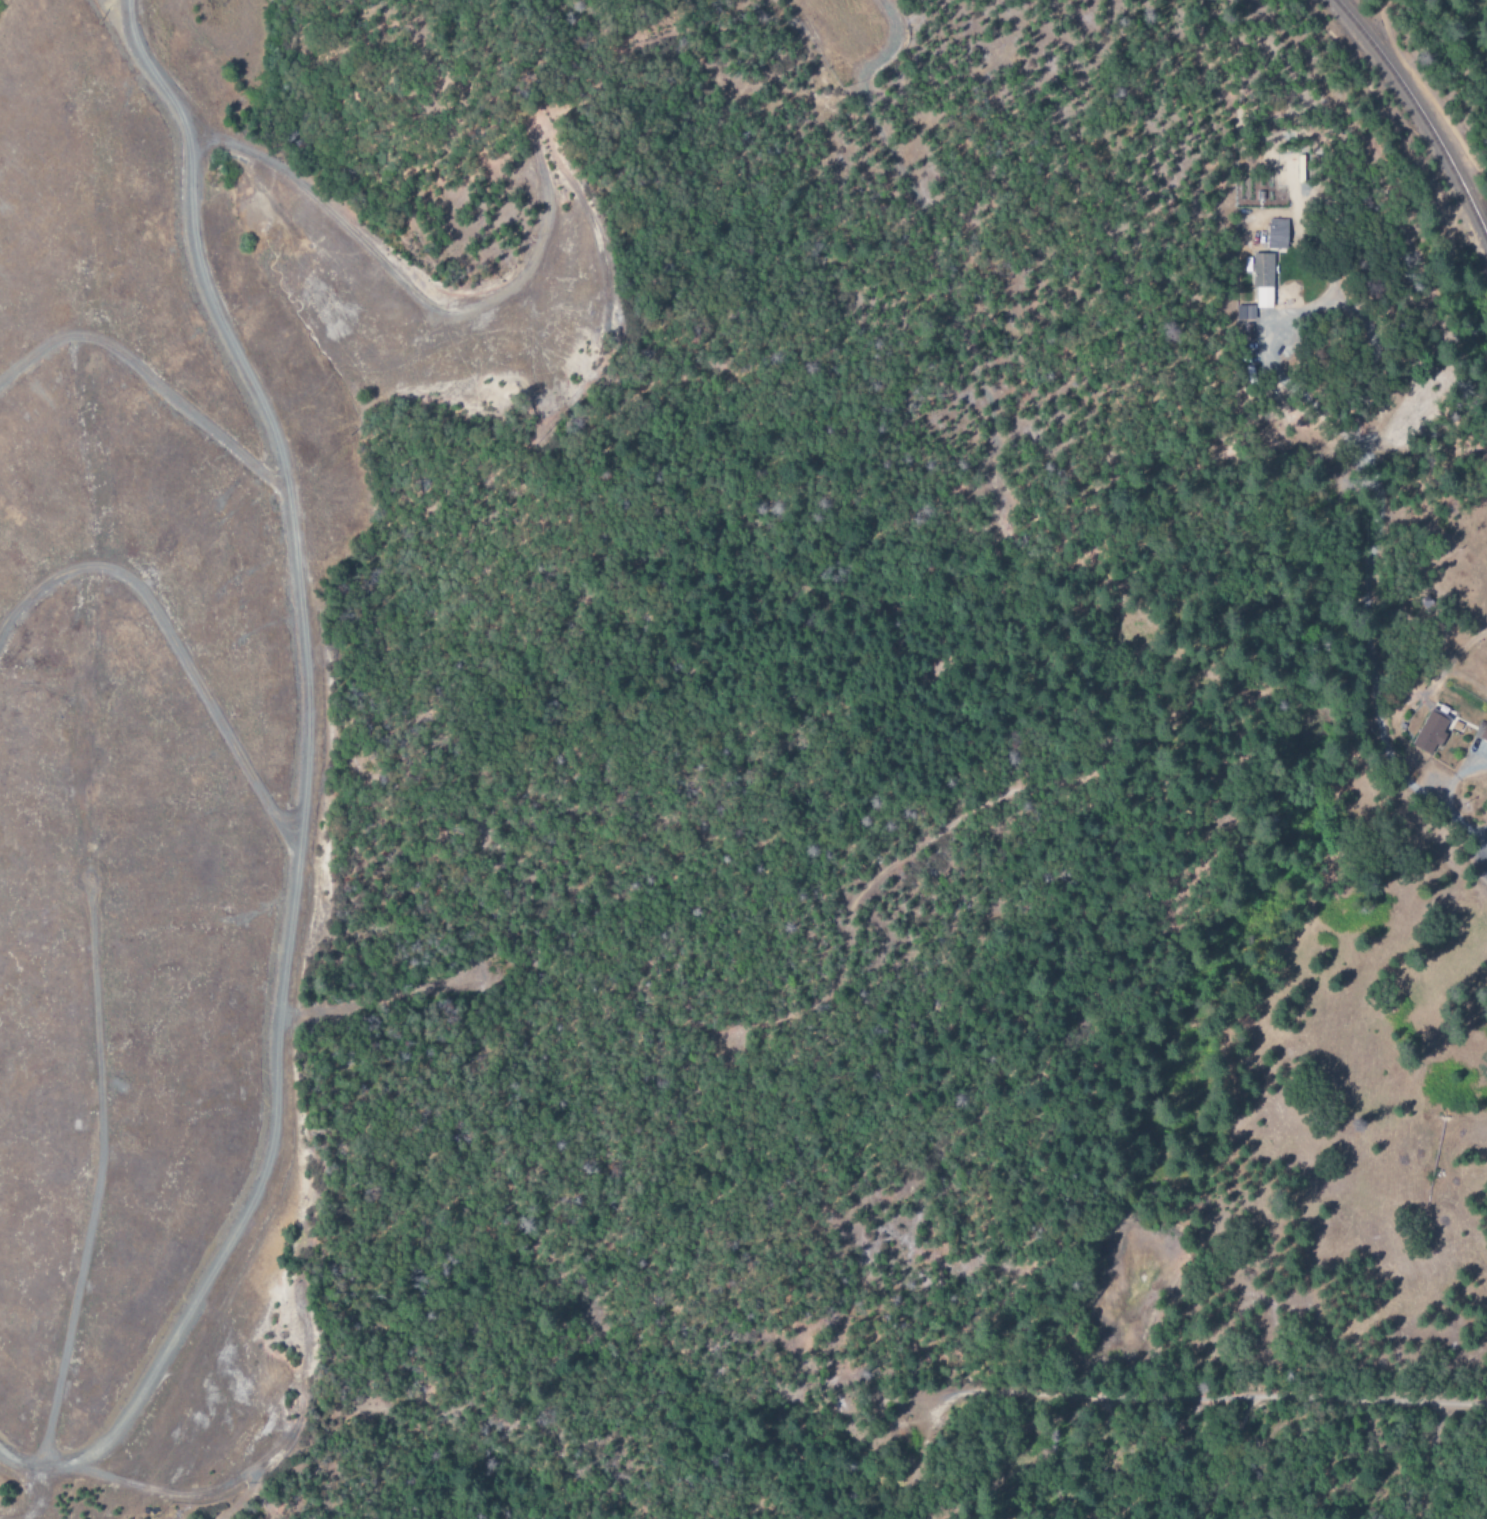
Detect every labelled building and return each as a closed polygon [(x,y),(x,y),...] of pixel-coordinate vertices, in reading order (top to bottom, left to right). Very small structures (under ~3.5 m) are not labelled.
[(1267,247),(1286,247),(1287,220),(1268,220),(1267,247)] [(1252,271),(1252,288),(1256,288),(1256,309),(1272,309),(1272,254),(1252,254),(1252,261),(1245,261),(1245,271),(1252,271)] [(1237,320),(1254,320),(1254,306),(1237,306),(1237,320)] [(1431,756),(1450,718),(1429,708),(1411,746),(1431,756)] [(1486,720),(1478,738),(1486,742),(1486,721),(1486,720)]
